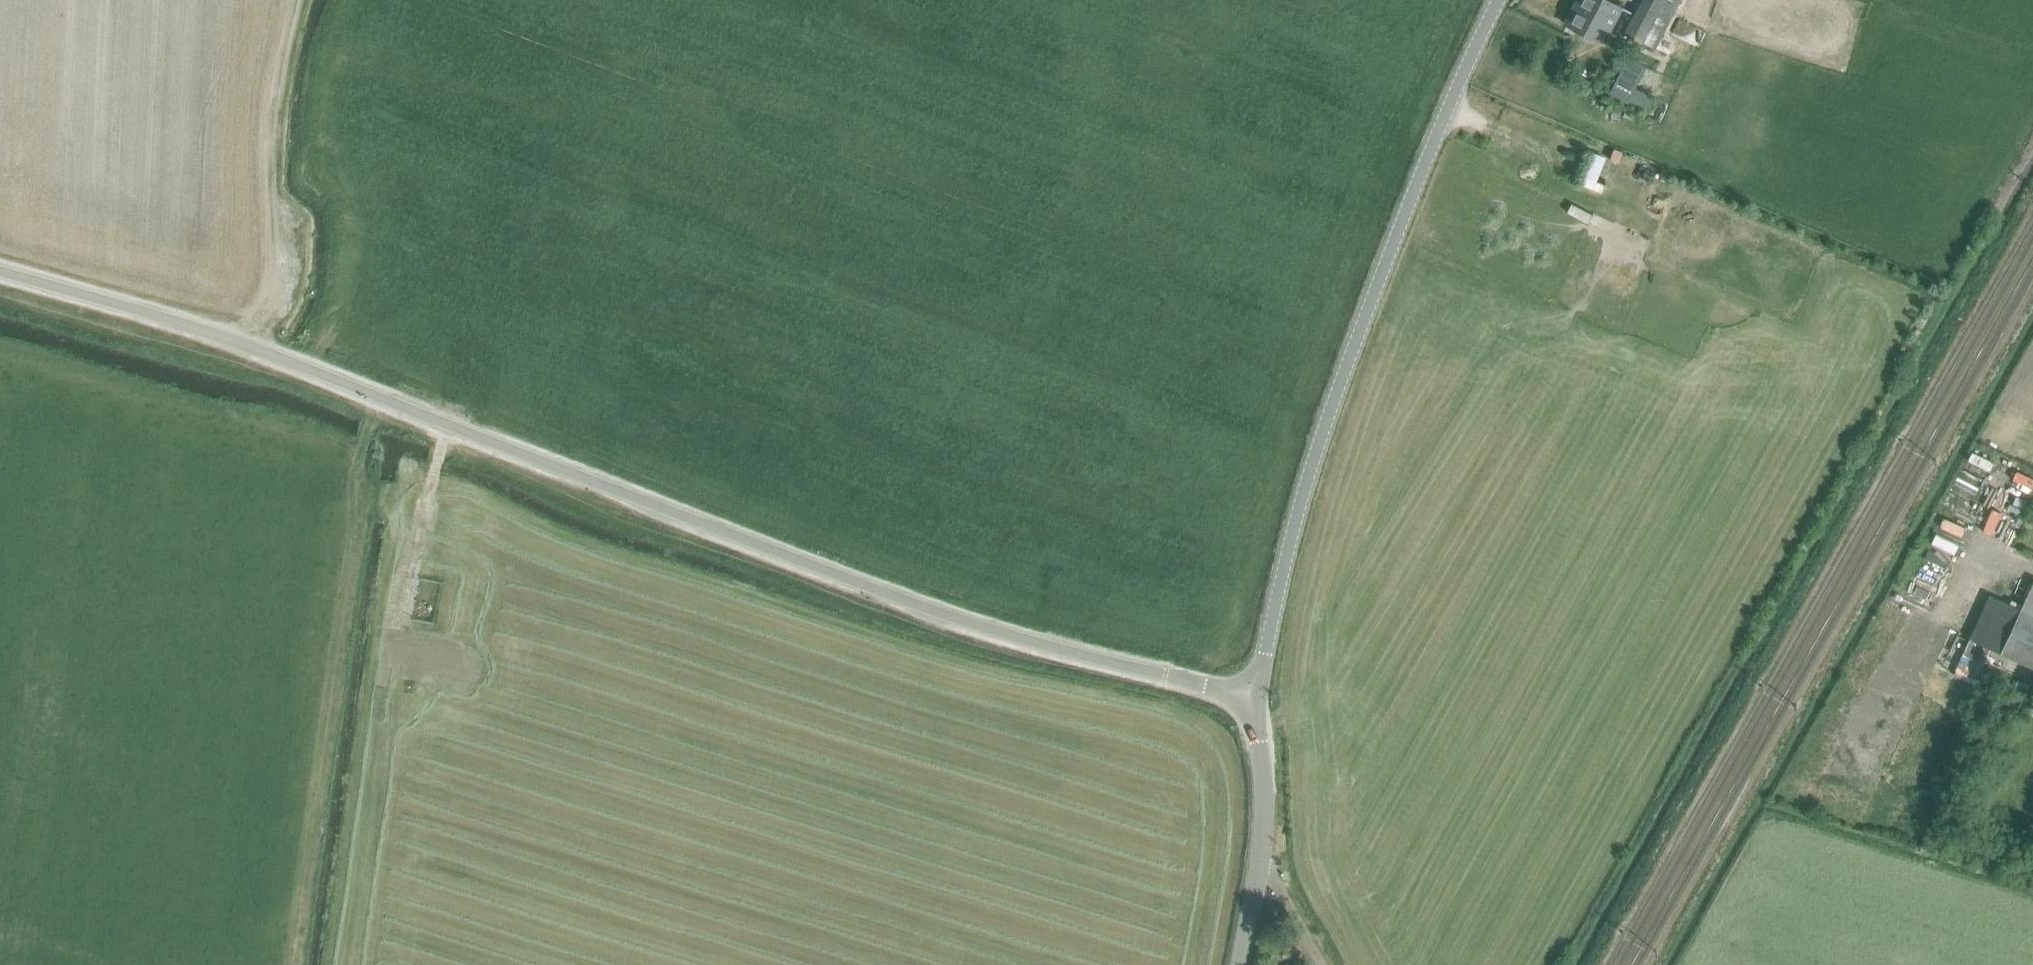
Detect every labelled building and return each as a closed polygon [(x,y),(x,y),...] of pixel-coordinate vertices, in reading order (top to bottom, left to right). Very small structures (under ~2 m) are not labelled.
[(1564,23),(1589,36),(1598,18),(1612,26),(1622,8),(1608,1),(1606,0),(1576,0),(1564,23)] [(1624,33),(1654,49),(1680,0),(1642,0),(1624,33)] [(1974,641),(1999,653),(2032,669),(2032,579),(2020,608),(1988,594),(1969,639),(1974,641)]
